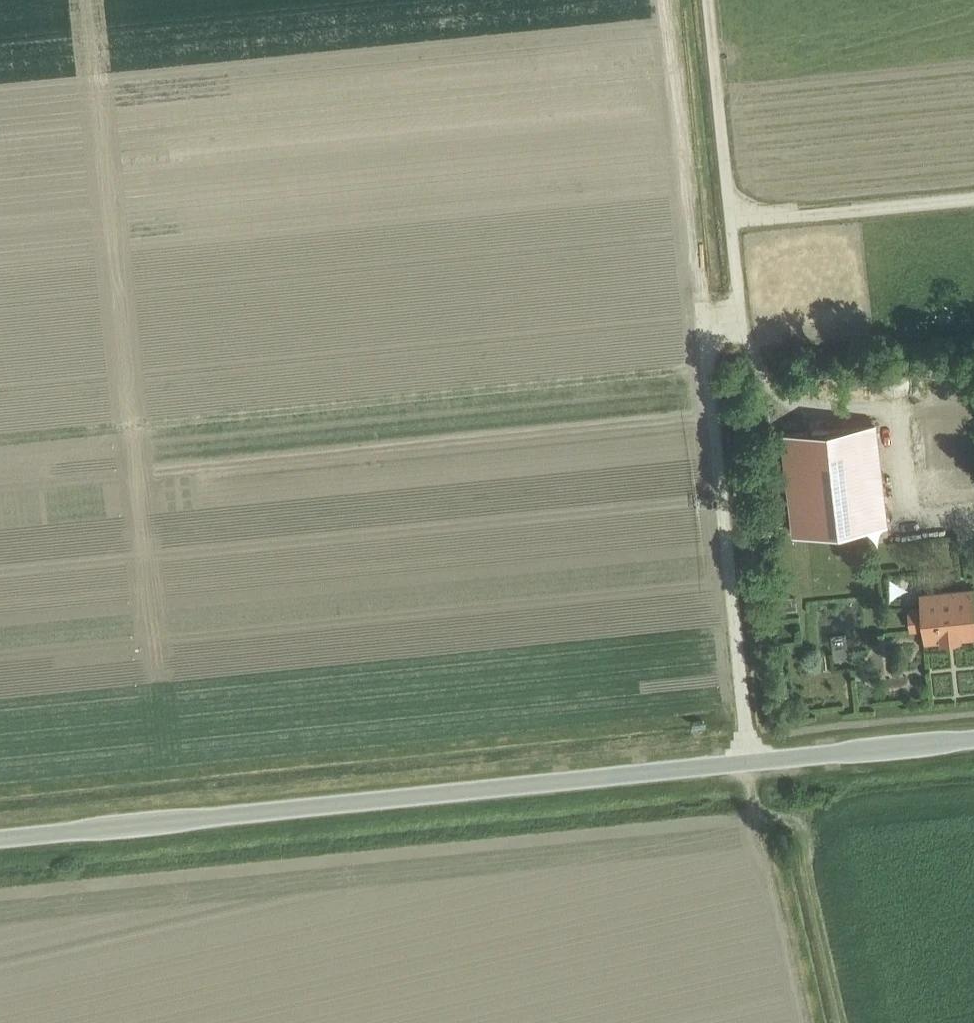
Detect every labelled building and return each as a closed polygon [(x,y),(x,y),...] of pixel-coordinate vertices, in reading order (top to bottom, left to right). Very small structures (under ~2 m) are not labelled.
[(829,514),(874,516),(875,506),(871,494),(872,478),(866,456),(867,430),(862,412),(809,409),(781,417),(784,429),(784,439),(771,442),(775,455),(774,465),(777,475),(776,489),(779,498),(779,504),(783,522),(787,522),(819,513),(829,514)] [(925,642),(973,637),(973,600),(973,586),(971,586),(971,588),(921,593),(921,592),(920,592),(922,606),(908,608),(910,629),(924,628),(925,642)] [(839,648),(832,630),(819,635),(826,653),(839,648)]
